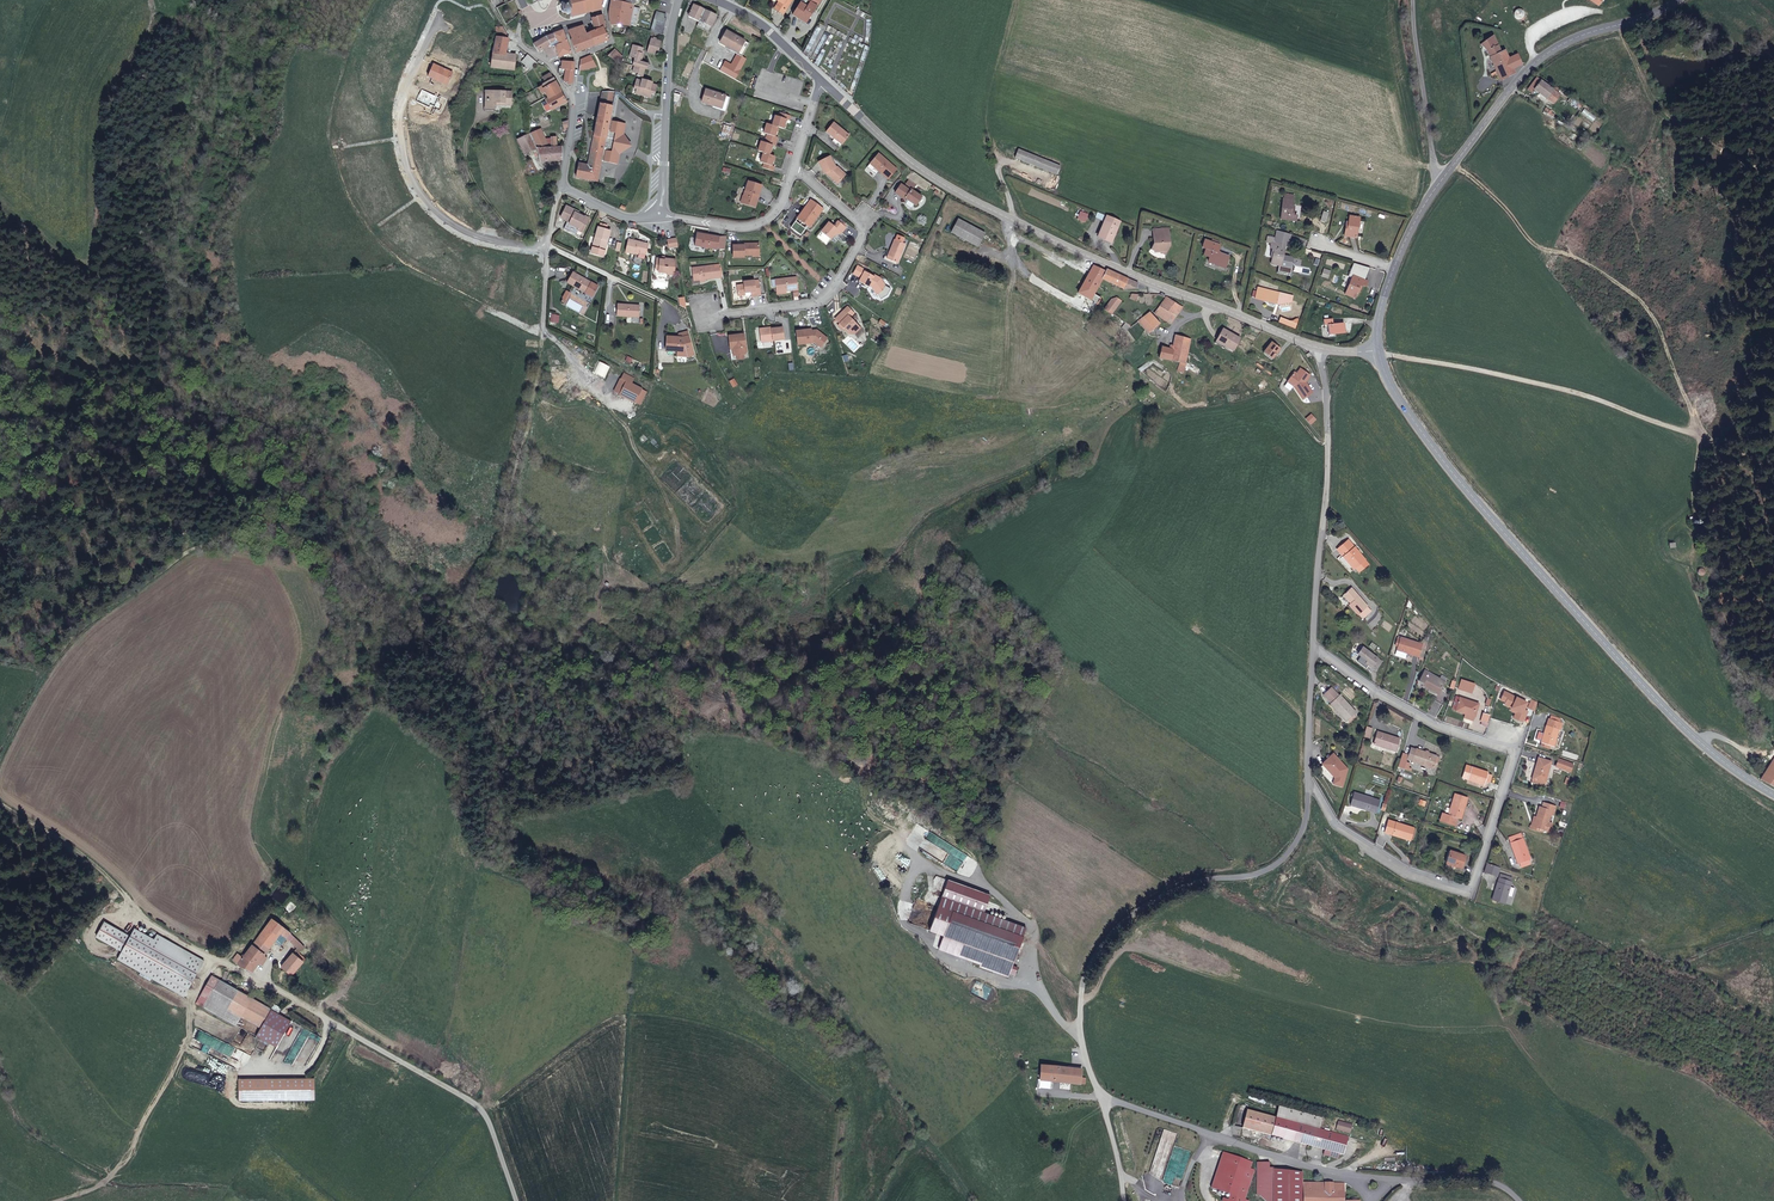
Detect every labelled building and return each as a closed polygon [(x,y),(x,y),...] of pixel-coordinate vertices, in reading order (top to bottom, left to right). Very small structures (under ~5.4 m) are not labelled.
[(562,11),(562,12),(565,13),(566,12),(566,13),(569,14),(570,17),(573,17),(574,17),(574,16),(579,15),(579,16),(580,15),(585,13),(585,14),(586,14),(586,13),(592,12),(593,12),(601,9),(601,10),(602,10),(601,4),(603,0),(563,0),(563,1),(561,2),(560,3),(560,5),(561,5),(562,11)] [(634,7),(634,5),(635,0),(612,0),(611,0),(608,14),(611,25),(630,25),(635,27),(639,8),(634,7)] [(779,0),(778,1),(777,5),(785,10),(791,0),(779,0)] [(824,3),(819,0),(806,0),(791,22),(804,31),(824,3)] [(716,15),(704,9),(693,5),(688,15),(699,20),(711,26),(716,15)] [(783,14),(785,10),(777,5),(774,8),(783,14)] [(665,15),(656,11),(650,31),(663,34),(665,27),(664,26),(666,19),(664,18),(665,15)] [(604,27),(602,21),(601,15),(591,18),(594,32),(590,33),(586,35),(583,26),(568,31),(571,40),(570,41),(575,54),(594,46),(607,41),(603,29),(603,28),(604,27)] [(496,27),(496,37),(508,38),(506,33),(502,27),(496,27)] [(550,60),(557,58),(565,55),(566,57),(569,56),(569,59),(573,58),(571,53),(563,30),(553,34),(544,38),(533,44),(538,52),(542,49),(550,60)] [(745,41),(726,31),(719,43),(738,53),(745,41)] [(1490,57),(1502,51),(1495,35),(1481,44),(1487,49),(1490,57)] [(508,38),(496,37),(492,55),(490,68),(514,70),(515,55),(505,54),(508,38)] [(646,52),(652,54),(653,50),(655,50),(659,51),(661,41),(656,40),(656,38),(653,37),(653,39),(650,38),(646,52)] [(736,53),(731,63),(740,68),(745,58),(741,56),(748,43),(745,41),(738,53),(737,54),(736,53)] [(633,45),(630,55),(634,56),(634,58),(632,65),(634,66),(633,70),(638,71),(637,74),(637,76),(642,77),(645,69),(646,70),(648,64),(641,62),(644,51),(642,51),(643,48),(633,45)] [(607,56),(620,65),(622,57),(614,49),(607,56)] [(1502,51),(1490,57),(1501,81),(1517,74),(1506,50),(1502,51)] [(530,70),(532,68),(537,63),(527,54),(521,62),(530,70)] [(596,66),(590,55),(580,60),(579,70),(596,66)] [(731,63),(725,60),(720,71),(734,79),(740,68),(731,63)] [(572,82),(574,62),(567,62),(564,61),(562,61),(561,69),(558,68),(558,74),(564,75),(563,82),(568,86),(572,84),(572,82)] [(452,72),(433,64),(428,76),(447,85),(452,72)] [(566,102),(560,91),(553,78),(550,73),(542,77),(545,83),(542,84),(544,88),(542,89),(547,97),(548,99),(545,100),(551,111),(554,109),(558,107),(566,102)] [(1534,89),(1542,80),(1537,76),(1528,89),(1532,92),(1534,89)] [(657,85),(652,84),(646,82),(641,81),(636,79),(633,89),(636,89),(639,90),(637,95),(648,98),(649,93),(651,94),(654,95),(657,85)] [(1561,94),(1542,80),(1534,89),(1554,104),(1561,94)] [(721,108),(721,110),(725,112),(730,97),(705,89),(701,102),(707,104),(721,108)] [(438,97),(422,90),(416,101),(429,107),(430,105),(435,107),(434,109),(441,113),(447,99),(439,95),(438,97)] [(512,92),(486,91),(485,108),(495,109),(495,104),(495,102),(511,103),(512,92)] [(609,121),(615,92),(602,92),(590,149),(587,165),(579,163),(576,178),(597,182),(601,161),(617,165),(619,153),(612,152),(615,133),(623,135),(625,124),(609,121)] [(1578,108),(1581,103),(1570,97),(1567,102),(1578,108)] [(1593,122),(1597,117),(1591,113),(1587,118),(1593,122)] [(774,158),(768,157),(771,148),(774,148),(776,143),(777,138),(774,137),(777,128),(782,130),(786,121),(788,122),(790,116),(781,114),(780,118),(775,116),(772,126),(766,125),(763,135),(768,136),(767,140),(765,145),(760,143),(757,153),(763,155),(759,165),(765,166),(763,170),(772,173),(774,169),(771,168),(774,158)] [(721,135),(729,137),(731,126),(723,124),(721,135)] [(833,140),(841,146),(848,137),(833,124),(825,134),(833,140)] [(536,148),(536,149),(548,148),(541,130),(530,133),(529,134),(536,148)] [(612,152),(619,153),(630,146),(623,135),(615,133),(612,152)] [(517,140),(524,154),(536,148),(529,134),(517,140)] [(839,149),(841,146),(833,140),(831,143),(839,149)] [(540,162),(561,160),(561,151),(561,147),(548,148),(536,149),(540,162)] [(1060,167),(1018,150),(1015,159),(1057,175),(1060,167)] [(878,155),(869,166),(878,173),(887,181),(896,171),(878,155)] [(829,176),(838,184),(845,176),(836,168),(835,169),(829,158),(817,164),(823,175),(825,175),(827,177),(829,176)] [(878,173),(869,166),(866,169),(875,176),(878,173)] [(837,185),(838,184),(829,176),(827,177),(837,185)] [(909,181),(905,186),(912,191),(916,186),(909,181)] [(744,199),(742,205),(755,209),(761,187),(747,183),(743,198),(744,199)] [(900,186),(894,195),(904,201),(905,200),(915,207),(921,199),(910,191),(910,193),(900,186)] [(1293,215),(1293,209),(1292,208),(1292,204),(1293,200),(1283,199),(1280,218),(1296,221),(1296,215),(1293,215)] [(811,201),(797,219),(809,227),(823,210),(811,201)] [(574,212),(575,210),(566,206),(560,217),(567,220),(563,228),(575,234),(577,230),(582,232),(589,218),(584,216),(577,213),(574,212)] [(1080,210),(1077,219),(1086,222),(1089,213),(1080,210)] [(1097,212),(1095,218),(1104,222),(1107,216),(1097,212)] [(1107,216),(1104,222),(1098,236),(1111,242),(1120,222),(1107,216)] [(1350,216),(1348,222),(1348,225),(1346,225),(1344,236),(1356,238),(1359,218),(1350,216)] [(985,232),(958,218),(951,231),(978,245),(985,232)] [(834,227),(830,224),(828,223),(821,232),(831,240),(838,231),(841,234),(846,228),(838,222),(836,224),(834,227)] [(606,241),(607,241),(610,231),(606,229),(607,225),(601,223),(600,227),(598,227),(590,253),(603,257),(604,250),(603,250),(606,241)] [(1153,230),(1153,239),(1156,239),(1156,243),(1154,244),(1151,250),(1154,251),(1161,251),(1161,253),(1165,255),(1170,245),(1168,244),(1170,241),(1169,229),(1153,230)] [(1289,243),(1291,235),(1277,231),(1275,238),(1267,237),(1266,242),(1271,243),(1270,248),(1272,248),(1271,255),(1273,255),(1272,258),(1271,264),(1278,265),(1281,266),(1283,257),(1285,243),(1289,243)] [(725,250),(726,237),(718,238),(696,234),(694,246),(717,250),(718,249),(725,250)] [(666,241),(668,250),(677,247),(676,239),(666,241)] [(1212,239),(1211,242),(1205,240),(1202,248),(1206,249),(1203,255),(1209,257),(1208,262),(1225,268),(1229,257),(1217,253),(1220,245),(1218,245),(1219,242),(1212,239)] [(648,245),(628,240),(625,252),(635,255),(634,259),(644,262),(648,245)] [(905,246),(893,241),(886,260),(897,265),(905,246)] [(753,253),(759,253),(759,244),(746,244),(746,246),(733,246),(733,258),(744,258),(744,256),(753,256),(753,253)] [(1294,259),(1283,257),(1281,266),(1278,265),(1277,273),(1291,276),(1294,259)] [(664,260),(656,259),(655,269),(658,274),(666,274),(666,276),(674,277),(675,263),(674,260),(664,259),(664,260)] [(1353,276),(1364,280),(1370,269),(1354,263),(1348,276),(1352,278),(1353,276)] [(1547,266),(1550,272),(1556,268),(1554,263),(1547,266)] [(1105,271),(1093,265),(1078,293),(1097,305),(1101,298),(1094,294),(1097,289),(1099,285),(1102,279),(1124,289),(1136,289),(1138,283),(1107,270),(1105,271)] [(699,281),(704,280),(721,278),(719,268),(714,269),(714,266),(692,269),(693,280),(699,279),(699,281)] [(857,267),(852,275),(860,279),(858,283),(868,288),(869,286),(872,288),(871,289),(876,296),(882,292),(884,288),(882,284),(879,282),(880,280),(874,276),(873,278),(864,273),(865,272),(857,267)] [(591,283),(572,272),(566,283),(585,293),(591,283)] [(1358,290),(1359,290),(1362,285),(1365,286),(1367,281),(1364,280),(1353,276),(1352,278),(1345,294),(1354,298),(1356,293),(1358,290)] [(776,293),(785,291),(792,291),(798,291),(796,278),(775,281),(776,293)] [(750,293),(750,296),(751,298),(760,296),(758,281),(754,282),(754,281),(743,282),(743,285),(736,286),(737,297),(746,296),(745,293),(750,293)] [(1255,298),(1264,301),(1264,299),(1277,302),(1279,293),(1258,287),(1255,298)] [(1293,297),(1279,293),(1277,302),(1278,304),(1291,303),(1293,297)] [(1112,300),(1105,309),(1111,314),(1121,301),(1125,296),(1119,294),(1117,298),(1112,300)] [(1182,308),(1166,298),(1159,307),(1154,314),(1170,324),(1182,308)] [(617,304),(616,316),(632,317),(632,315),(638,316),(639,306),(617,304)] [(847,308),(843,312),(847,317),(839,325),(842,327),(842,331),(845,331),(849,335),(854,335),(860,329),(850,319),(854,314),(847,308)] [(1081,309),(1080,315),(1090,318),(1092,313),(1081,309)] [(847,317),(843,312),(835,320),(839,325),(847,317)] [(1138,322),(1148,332),(1160,323),(1150,312),(1138,322)] [(1281,315),(1278,322),(1295,328),(1298,322),(1281,315)] [(878,324),(885,327),(887,322),(880,319),(878,324)] [(1345,332),(1343,323),(1333,324),(1332,319),(1323,320),(1324,325),(1327,325),(1329,334),(1345,332)] [(1126,332),(1128,329),(1131,327),(1126,324),(1122,328),(1126,332)] [(766,328),(759,329),(761,343),(784,340),(782,328),(766,330),(766,328)] [(1225,345),(1225,346),(1233,351),(1240,338),(1222,329),(1217,340),(1225,345)] [(811,333),(810,330),(795,331),(796,345),(812,344),(812,343),(813,343),(819,348),(826,340),(816,331),(815,333),(811,333)] [(685,352),(686,356),(686,357),(693,355),(686,331),(678,333),(677,337),(665,337),(665,350),(676,351),(685,352)] [(731,357),(742,355),(745,355),(746,353),(744,334),(728,336),(731,357)] [(1190,339),(1175,335),(1173,346),(1170,345),(1169,349),(1162,347),(1159,358),(1181,363),(1178,371),(1180,372),(1178,377),(1181,379),(1187,364),(1185,363),(1190,339)] [(1223,348),(1225,346),(1225,345),(1217,340),(1214,343),(1223,348)] [(1265,353),(1272,359),(1280,349),(1271,343),(1264,352),(1265,353)] [(561,354),(557,359),(570,370),(574,366),(561,354)] [(1150,359),(1138,369),(1141,372),(1154,363),(1150,359)] [(1293,387),(1304,399),(1313,392),(1306,382),(1310,375),(1300,369),(1297,375),(1295,373),(1289,382),(1293,387)] [(620,391),(618,394),(635,402),(642,389),(631,384),(634,379),(623,373),(615,388),(620,391)] [(729,380),(732,388),(738,385),(735,378),(729,380)] [(1306,418),(1310,425),(1317,420),(1312,413),(1306,418)] [(1356,568),(1365,560),(1349,540),(1337,550),(1354,570),(1356,568)] [(1369,564),(1365,560),(1356,568),(1359,572),(1369,564)] [(1351,588),(1343,595),(1350,603),(1349,604),(1358,615),(1367,607),(1351,588)] [(1368,624),(1371,629),(1377,624),(1374,620),(1368,624)] [(1396,650),(1406,653),(1419,657),(1418,659),(1422,661),(1427,643),(1422,641),(1421,644),(1399,637),(1399,638),(1397,637),(1394,645),(1397,646),(1396,650)] [(1363,647),(1358,654),(1368,661),(1365,664),(1371,667),(1373,665),(1377,668),(1382,661),(1363,647)] [(1428,685),(1427,688),(1438,694),(1434,700),(1443,705),(1449,694),(1440,690),(1446,678),(1440,675),(1439,678),(1424,670),(1418,681),(1423,684),(1424,683),(1428,685)] [(1474,684),(1460,680),(1458,688),(1471,692),(1474,684)] [(1331,688),(1323,695),(1331,703),(1330,704),(1347,722),(1356,713),(1339,695),(1338,696),(1331,688)] [(1500,700),(1505,702),(1509,695),(1504,692),(1500,700)] [(1523,710),(1526,703),(1509,695),(1505,702),(1504,705),(1511,708),(1510,710),(1515,713),(1513,718),(1520,722),(1522,721),(1527,712),(1523,710)] [(1478,704),(1456,697),(1454,703),(1458,704),(1455,711),(1465,714),(1464,717),(1473,720),(1474,717),(1478,704)] [(1537,702),(1532,699),(1528,708),(1534,711),(1537,702)] [(1486,727),(1491,715),(1484,712),(1479,724),(1486,727)] [(1403,718),(1393,715),(1390,724),(1400,727),(1403,718)] [(1560,723),(1548,719),(1546,725),(1541,742),(1544,744),(1543,747),(1548,748),(1549,745),(1553,746),(1558,729),(1560,723)] [(1372,728),(1366,727),(1363,737),(1369,738),(1372,728)] [(1399,739),(1377,732),(1374,744),(1395,751),(1399,739)] [(1433,769),(1433,768),(1434,764),(1436,765),(1439,757),(1428,753),(1425,752),(1415,749),(1410,748),(1406,758),(1411,760),(1411,762),(1433,769)] [(1333,754),(1322,764),(1334,778),(1345,767),(1333,754)] [(1773,785),(1773,757),(1762,777),(1773,785)] [(1534,779),(1533,783),(1541,785),(1542,783),(1544,784),(1551,762),(1538,758),(1532,779),(1534,779)] [(1572,764),(1558,759),(1555,767),(1570,772),(1572,764)] [(1488,773),(1465,765),(1461,777),(1484,785),(1485,781),(1489,782),(1491,775),(1487,774),(1488,773)] [(1371,810),(1370,812),(1375,813),(1379,801),(1354,793),(1350,805),(1368,811),(1368,809),(1371,810)] [(1442,813),(1439,820),(1454,825),(1456,818),(1460,819),(1467,797),(1455,793),(1448,815),(1442,813)] [(1546,831),(1548,822),(1551,815),(1553,816),(1556,806),(1543,802),(1542,807),(1539,806),(1536,817),(1533,826),(1530,825),(1529,828),(1541,832),(1542,830),(1546,831)] [(1359,810),(1344,805),(1341,813),(1349,816),(1351,813),(1358,815),(1359,810)] [(1393,833),(1392,835),(1410,840),(1413,828),(1388,820),(1384,833),(1389,834),(1390,832),(1393,833)] [(1519,863),(1528,860),(1530,859),(1520,833),(1508,837),(1517,864),(1519,863)] [(1386,837),(1378,835),(1375,843),(1383,846),(1385,842),(1386,837)] [(925,840),(919,851),(958,871),(963,861),(925,840)] [(1446,863),(1456,866),(1461,868),(1465,856),(1449,850),(1445,863),(1446,863)] [(1497,875),(1500,867),(1487,863),(1485,871),(1497,875)] [(1510,886),(1511,881),(1499,877),(1491,899),(1504,903),(1507,895),(1510,886)] [(1026,927),(942,898),(930,932),(944,936),(939,951),(980,965),(979,968),(1008,978),(1009,975),(1015,977),(1018,967),(1013,966),(1026,927)] [(919,919),(914,917),(916,912),(912,911),(908,922),(917,925),(919,919)] [(131,936),(105,922),(96,938),(122,952),(117,960),(184,998),(205,961),(157,935),(155,939),(135,928),(131,936)] [(238,967),(251,974),(258,964),(264,957),(280,935),(286,939),(290,934),(273,922),(244,960),(239,965),(238,967)] [(293,955),(304,965),(306,962),(296,953),(293,955)] [(292,978),(304,965),(293,955),(281,969),(292,978)] [(235,962),(239,965),(244,960),(239,956),(235,962)] [(264,957),(258,964),(262,967),(268,960),(264,957)] [(299,978),(304,985),(311,980),(306,973),(299,978)] [(195,1005),(235,1027),(241,1017),(251,998),(212,976),(195,1005)] [(976,981),(971,992),(986,998),(991,988),(976,981)] [(251,998),(241,1017),(261,1029),(272,1010),(251,998)] [(274,1005),(272,1010),(278,1014),(281,1009),(274,1005)] [(257,1036),(277,1048),(292,1021),(278,1014),(272,1010),(261,1029),(257,1036)] [(201,1031),(197,1040),(203,1043),(208,1034),(201,1031)] [(1079,1078),(1079,1069),(1039,1065),(1037,1079),(1040,1080),(1039,1087),(1040,1087),(1048,1088),(1058,1089),(1059,1082),(1081,1084),(1082,1078),(1079,1078)] [(315,1078),(238,1078),(238,1101),(315,1100),(315,1078)] [(1048,1088),(1040,1087),(1038,1095),(1047,1096),(1048,1088)] [(1326,1149),(1336,1151),(1340,1134),(1320,1129),(1323,1117),(1280,1106),(1277,1117),(1248,1110),(1244,1128),(1326,1149)] [(1353,1124),(1339,1120),(1336,1130),(1350,1133),(1353,1124)] [(1150,1174),(1164,1179),(1177,1133),(1163,1129),(1150,1174)] [(1349,1136),(1340,1134),(1336,1151),(1340,1152),(1345,1153),(1349,1136)] [(1336,1151),(1326,1149),(1324,1154),(1339,1158),(1340,1152),(1336,1151)] [(1223,1152),(1211,1188),(1231,1194),(1245,1199),(1255,1169),(1251,1168),(1253,1162),(1223,1152)] [(1257,1195),(1261,1195),(1267,1200),(1274,1200),(1274,1168),(1274,1167),(1270,1167),(1270,1162),(1257,1162),(1257,1195)] [(1274,1200),(1303,1200),(1303,1183),(1303,1172),(1274,1168),(1274,1200)] [(1176,1173),(1173,1185),(1179,1187),(1183,1174),(1176,1173)] [(1345,1182),(1303,1183),(1303,1200),(1361,1200),(1345,1200),(1345,1182)]
